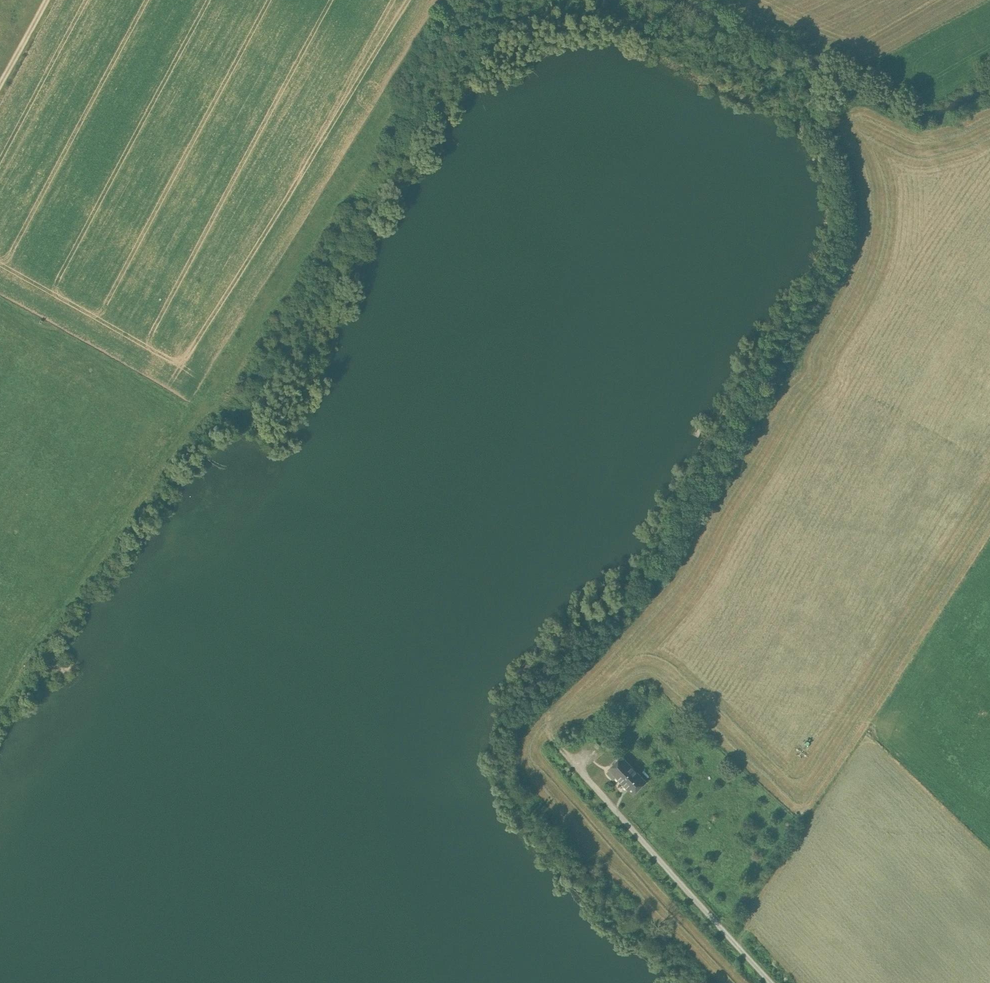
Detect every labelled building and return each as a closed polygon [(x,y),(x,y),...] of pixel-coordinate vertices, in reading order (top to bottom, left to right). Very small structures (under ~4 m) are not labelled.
[(617,721),(605,726),(608,733),(620,728),(617,721)] [(647,781),(622,756),(609,769),(634,794),(647,781)]
